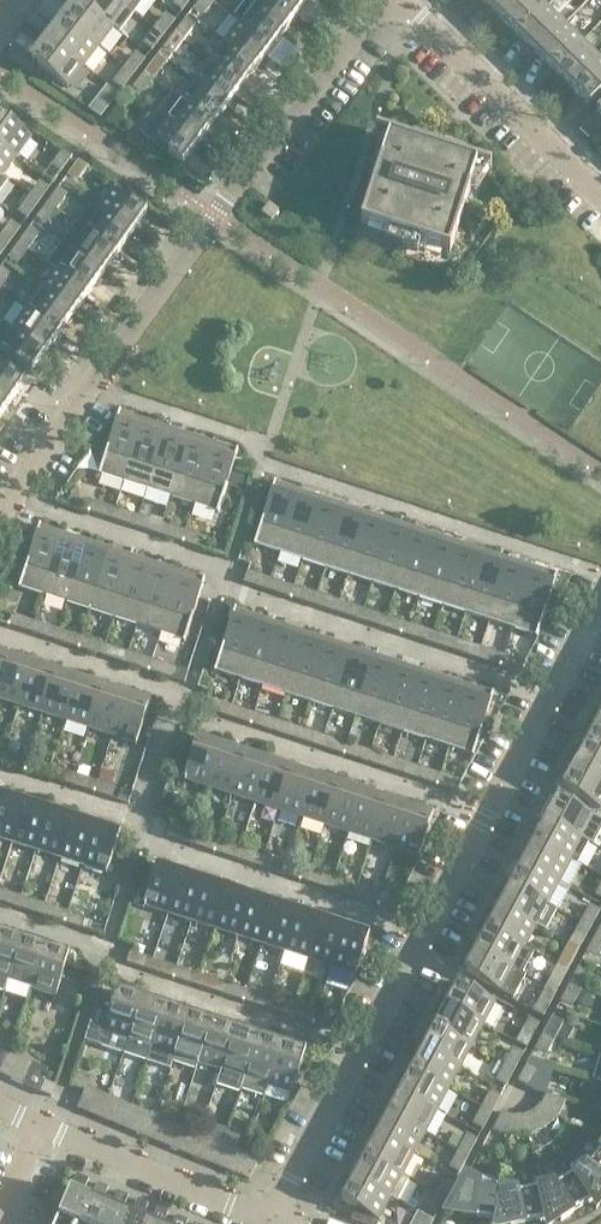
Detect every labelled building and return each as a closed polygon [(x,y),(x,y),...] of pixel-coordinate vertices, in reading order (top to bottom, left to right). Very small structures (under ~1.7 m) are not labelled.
[(114,28),(119,33),(134,13),(117,0),(81,0),(79,2),(114,28)] [(145,0),(117,0),(134,13),(145,0)] [(176,1),(185,9),(192,0),(177,0),(176,1)] [(196,7),(205,14),(214,3),(210,0),(201,0),(196,7)] [(273,48),(288,29),(251,0),(248,0),(234,18),(240,22),(273,48)] [(288,29),(303,9),(291,0),(251,0),(288,29)] [(303,9),(310,0),(291,0),(303,9)] [(521,0),(487,0),(484,3),(502,20),(521,0)] [(541,0),(521,0),(502,20),(519,37),(549,7),(541,0)] [(79,2),(64,21),(99,48),(114,28),(79,2)] [(537,54),(566,24),(549,7),(519,37),(537,54)] [(164,18),(155,29),(164,36),(173,25),(164,18)] [(99,48),(64,21),(49,41),(84,67),(99,48)] [(225,42),(258,68),(273,48),(240,22),(225,42)] [(175,34),(184,42),(192,30),(183,23),(175,34)] [(584,41),(566,24),(537,54),(554,72),(584,41)] [(164,36),(155,29),(146,40),(156,47),(164,36)] [(175,34),(166,46),(175,53),(184,42),(175,34)] [(84,67),(49,41),(33,63),(34,64),(35,62),(56,79),(52,85),(64,93),(84,67)] [(572,89),(600,59),(600,58),(584,41),(554,72),(572,89)] [(243,87),(251,77),(258,68),(225,42),(210,61),(243,87)] [(125,67),(134,75),(143,64),(134,56),(125,67)] [(572,89),(590,107),(600,95),(600,59),(572,89)] [(195,81),(228,107),(243,87),(210,61),(195,81)] [(145,73),(154,80),(163,69),(153,62),(145,73)] [(134,75),(125,67),(116,79),(125,86),(134,75)] [(145,73),(136,84),(145,92),(154,80),(145,73)] [(180,100),(213,126),(228,107),(195,81),(180,100)] [(199,145),(206,136),(213,126),(180,100),(172,94),(157,114),(199,145)] [(91,111),(101,118),(109,106),(99,99),(91,111)] [(107,122),(117,128),(125,116),(115,110),(107,122)] [(17,158),(32,137),(0,114),(0,146),(17,158)] [(157,114),(141,134),(183,166),(199,145),(157,114)] [(479,165),(382,133),(377,132),(376,161),(381,162),(361,224),(390,234),(387,245),(418,255),(422,244),(450,253),(479,165)] [(2,178),(17,158),(0,146),(0,176),(2,178)] [(65,169),(73,156),(63,150),(55,162),(65,169)] [(89,167),(79,160),(71,172),(81,179),(89,167)] [(8,182),(2,178),(0,176),(0,193),(8,182)] [(39,204),(40,202),(47,192),(38,186),(29,197),(39,204)] [(99,210),(133,235),(148,214),(114,189),(99,210)] [(56,192),(49,202),(48,204),(57,210),(66,199),(56,192)] [(39,204),(29,197),(21,209),(30,215),(39,204)] [(57,210),(48,204),(40,215),(49,222),(57,210)] [(76,224),(118,254),(133,235),(99,210),(91,204),(76,224)] [(270,204),(263,213),(262,213),(272,220),(279,211),(270,204)] [(9,225),(1,237),(10,244),(18,232),(9,225)] [(84,230),(70,250),(104,274),(118,254),(84,230)] [(19,243),(29,250),(37,239),(28,232),(19,243)] [(1,237),(0,238),(0,254),(2,255),(10,244),(1,237)] [(29,250),(19,243),(11,255),(20,262),(29,250)] [(55,270),(89,294),(104,274),(62,244),(47,264),(55,270)] [(41,289),(75,314),(89,294),(55,270),(41,289)] [(8,278),(0,272),(0,290),(8,278)] [(27,309),(61,334),(75,314),(41,289),(27,309)] [(27,309),(12,329),(46,354),(61,334),(27,309)] [(0,325),(0,352),(31,375),(38,366),(44,370),(52,358),(46,354),(12,329),(2,322),(0,325)] [(11,404),(26,382),(0,365),(0,396),(11,404)] [(11,404),(0,396),(0,420),(11,404)] [(124,482),(143,421),(121,414),(121,412),(120,412),(99,474),(124,482)] [(148,490),(167,429),(143,421),(124,482),(148,490)] [(171,497),(191,436),(167,429),(148,490),(171,497)] [(194,505),(214,444),(191,436),(171,497),(194,505)] [(214,444),(194,505),(218,513),(239,451),(237,450),(237,452),(214,444)] [(279,555),(299,492),(276,484),(277,483),(275,483),(255,547),(279,555)] [(62,492),(66,505),(80,500),(76,487),(62,492)] [(303,562),(323,500),(299,492),(279,555),(303,562)] [(323,500),(303,562),(326,570),(346,507),(323,500)] [(89,513),(112,520),(116,509),(93,501),(89,513)] [(346,507),(326,570),(349,577),(369,515),(346,507)] [(116,509),(112,520),(135,528),(139,516),(116,509)] [(369,515),(349,577),(372,585),(393,522),(369,515)] [(162,524),(139,516),(135,528),(158,535),(162,524)] [(393,522),(372,585),(396,592),(416,530),(393,522)] [(162,524),(158,535),(182,543),(186,531),(162,524)] [(20,590),(44,597),(64,535),(41,527),(42,526),(40,525),(20,590)] [(416,530),(396,592),(419,600),(440,538),(416,530)] [(204,537),(186,531),(182,543),(201,549),(204,537)] [(67,605),(87,542),(64,535),(44,597),(67,605)] [(440,538),(419,600),(443,608),(463,545),(440,538)] [(67,605),(90,613),(111,550),(87,542),(67,605)] [(463,545),(443,608),(466,615),(486,553),(463,545)] [(114,620),(134,558),(111,550),(90,613),(114,620)] [(486,553),(466,615),(489,623),(510,560),(486,553)] [(114,620),(137,628),(157,565),(134,558),(114,620)] [(510,560),(489,623),(513,630),(533,568),(510,560)] [(161,635),(181,573),(157,565),(137,628),(161,635)] [(533,568),(513,630),(537,638),(558,574),(556,574),(556,575),(533,568)] [(267,591),(271,579),(248,572),(244,583),(267,591)] [(204,580),(181,573),(161,635),(185,643),(206,579),(204,579),(204,580)] [(271,579),(267,591),(290,599),(294,587),(271,579)] [(294,587),(290,599),(315,606),(318,595),(294,587)] [(318,595),(315,606),(337,614),(341,602),(318,595)] [(341,602),(337,614),(360,621),(364,610),(341,602)] [(239,681),(259,619),(236,611),(237,610),(236,609),(215,673),(239,681)] [(364,610),(360,621),(384,629),(388,618),(364,610)] [(9,626),(32,634),(36,622),(12,615),(9,626)] [(388,618),(384,629),(407,637),(411,625),(388,618)] [(259,619),(239,681),(262,689),(283,626),(259,619)] [(36,622),(32,634),(55,641),(59,630),(36,622)] [(431,644),(434,633),(411,625),(407,637),(431,644)] [(283,626),(262,689),(286,696),(306,634),(283,626)] [(55,641),(79,649),(82,638),(59,630),(55,641)] [(434,633),(431,644),(454,652),(458,640),(434,633)] [(306,634),(286,696),(309,704),(329,641),(306,634)] [(82,638),(79,649),(103,657),(106,645),(82,638)] [(458,640),(454,652),(477,660),(481,648),(458,640)] [(329,641),(309,704),(332,711),(353,649),(329,641)] [(129,653),(106,645),(103,657),(125,664),(129,653)] [(481,648),(477,660),(501,667),(504,656),(481,648)] [(353,649),(332,711),(356,719),(376,657),(353,649)] [(129,653),(125,664),(149,672),(152,660),(129,653)] [(9,657),(0,654),(0,686),(9,657)] [(504,656),(501,667),(519,673),(523,662),(504,656)] [(33,664),(9,657),(0,686),(0,701),(19,707),(33,664)] [(376,657),(356,719),(379,727),(399,664),(376,657)] [(171,666),(152,660),(149,672),(167,678),(171,666)] [(43,715),(56,672),(33,664),(19,707),(43,715)] [(399,664),(379,727),(402,734),(423,672),(399,664)] [(56,672),(43,715),(66,722),(79,679),(56,672)] [(423,672),(402,734),(426,742),(446,679),(423,672)] [(79,679),(66,722),(89,730),(103,687),(79,679)] [(446,679),(426,742),(449,749),(469,687),(446,679)] [(103,687),(89,730),(112,737),(126,695),(103,687)] [(469,687),(449,749),(474,757),(494,693),(493,693),(492,695),(469,687)] [(126,695),(112,737),(136,745),(151,701),(150,701),(149,702),(126,695)] [(227,717),(231,706),(208,698),(204,710),(227,717)] [(251,725),(254,714),(231,706),(227,717),(251,725)] [(274,733),(278,721),(254,714),(251,725),(274,733)] [(297,740),(301,729),(278,721),(274,733),(297,740)] [(598,723),(586,744),(600,752),(600,724),(598,723)] [(321,748),(324,736),(301,729),(297,740),(321,748)] [(344,756),(348,744),(324,736),(321,748),(344,756)] [(186,780),(209,787),(223,746),(200,739),(200,737),(199,737),(184,781),(185,781),(186,780)] [(348,744),(344,756),(367,763),(371,752),(348,744)] [(586,744),(575,766),(600,780),(600,752),(586,744)] [(223,746),(209,787),(233,795),(246,754),(223,746)] [(4,752),(1,763),(25,771),(28,760),(4,752)] [(371,752),(367,763),(390,771),(394,759),(371,752)] [(269,761),(246,754),(233,795),(256,803),(269,761)] [(394,759),(390,771),(414,778),(418,767),(394,759)] [(51,767),(28,760),(25,771),(47,778),(51,767)] [(256,803),(279,810),(293,769),(269,761),(256,803)] [(575,766),(563,789),(600,808),(600,806),(600,780),(575,766)] [(51,767),(47,778),(71,786),(74,775),(51,767)] [(418,767),(414,778),(437,786),(441,774),(418,767)] [(293,769),(279,810),(302,818),(316,777),(293,769)] [(441,774),(437,786),(456,792),(460,780),(441,774)] [(98,782),(74,775),(71,786),(94,794),(98,782)] [(302,818),(326,826),(339,784),(316,777),(302,818)] [(98,782),(94,794),(112,800),(116,788),(98,782)] [(339,784),(326,826),(349,833),(363,792),(339,784)] [(349,833),(372,841),(386,799),(363,792),(349,833)] [(0,804),(0,840),(13,844),(27,802),(3,794),(0,804)] [(167,794),(161,812),(175,816),(180,798),(167,794)] [(558,797),(546,820),(583,840),(595,817),(558,797)] [(386,799),(372,841),(396,848),(409,807),(386,799)] [(27,802),(13,844),(36,852),(50,809),(27,802)] [(432,815),(409,807),(396,848),(419,856),(418,857),(420,858),(434,814),(433,813),(432,815)] [(50,809),(36,852),(59,860),(73,817),(50,809)] [(73,817),(59,860),(83,867),(97,824),(73,817)] [(589,843),(583,840),(546,820),(534,841),(571,861),(578,865),(589,843)] [(97,824),(83,867),(107,875),(121,831),(120,830),(119,832),(97,824)] [(190,845),(194,833),(171,826),(167,838),(190,845)] [(194,833),(190,845),(214,853),(218,841),(194,833)] [(218,841),(214,853),(238,861),(242,849),(218,841)] [(534,841),(523,863),(560,883),(571,861),(534,841)] [(242,849),(238,861),(260,868),(264,856),(242,849)] [(264,856),(260,868),(284,875),(288,864),(264,856)] [(146,906),(169,914),(182,873),(159,865),(160,864),(158,863),(145,908),(146,908),(146,906)] [(560,883),(523,863),(511,885),(548,905),(560,883)] [(288,864),(284,875),(307,883),(311,871),(288,864)] [(311,871),(307,883),(330,891),(334,879),(311,871)] [(359,884),(372,888),(376,875),(363,871),(359,884)] [(182,873),(169,914),(192,921),(206,880),(182,873)] [(334,879),(330,891),(354,898),(358,887),(334,879)] [(192,921),(216,929),(229,888),(206,880),(192,921)] [(500,906),(537,926),(546,931),(557,909),(548,905),(511,885),(500,906)] [(358,887),(354,898),(377,906),(381,894),(358,887)] [(229,888),(216,929),(239,937),(252,895),(229,888)] [(18,909),(21,897),(0,890),(0,903),(18,909)] [(381,894),(377,906),(395,912),(399,900),(381,894)] [(239,937),(262,944),(276,903),(252,895),(239,937)] [(41,916),(45,905),(21,897),(18,909),(41,916)] [(276,903),(262,944),(286,952),(299,911),(276,903)] [(41,916),(64,924),(68,913),(45,905),(41,916)] [(592,928),(600,911),(600,910),(591,905),(582,922),(592,928)] [(537,926),(500,906),(488,928),(525,948),(537,926)] [(286,952),(309,960),(322,918),(299,911),(286,952)] [(68,913),(64,924),(82,930),(86,918),(68,913)] [(322,918),(309,960),(332,967),(346,926),(322,918)] [(582,922),(570,944),(580,949),(592,928),(582,922)] [(368,933),(346,926),(332,967),(355,975),(355,976),(356,977),(370,932),(369,932),(368,933)] [(488,928),(476,950),(523,974),(534,952),(525,948),(488,928)] [(4,993),(22,940),(0,933),(0,991),(4,993)] [(22,940),(4,993),(28,1000),(32,989),(45,948),(35,944),(37,937),(24,933),(22,940)] [(595,937),(586,953),(597,959),(600,951),(600,940),(595,937)] [(558,966),(569,971),(580,949),(570,944),(558,966)] [(70,956),(45,948),(32,989),(56,997),(70,956)] [(523,974),(476,950),(464,972),(514,999),(526,975),(523,974)] [(154,960),(131,952),(127,964),(150,972),(154,960)] [(154,960),(150,972),(174,979),(177,968),(154,960)] [(558,966),(547,987),(557,993),(569,971),(558,966)] [(177,968),(174,979),(197,987),(201,975),(177,968)] [(579,968),(576,973),(569,985),(580,991),(589,973),(579,968)] [(201,975),(197,987),(220,994),(224,983),(201,975)] [(224,983),(220,994),(243,1002),(247,990),(224,983)] [(484,1025),(496,1003),(459,983),(447,1006),(484,1025)] [(580,991),(569,985),(560,1002),(571,1007),(574,1002),(580,991)] [(557,993),(547,987),(534,1012),(544,1018),(557,993)] [(247,990),(243,1002),(267,1010),(271,998),(247,990)] [(98,1000),(85,1041),(100,1046),(124,1054),(128,1040),(129,1040),(142,999),(118,991),(113,1004),(98,1000)] [(580,991),(574,1002),(585,1008),(591,996),(580,991)] [(271,998),(267,1010),(290,1017),(294,1006),(271,998)] [(128,1040),(124,1054),(147,1061),(165,1007),(142,999),(129,1040),(128,1040)] [(317,1013),(313,1025),(332,1031),(335,1019),(330,1017),(333,1010),(329,1002),(322,1000),(318,1013),(317,1013)] [(294,1006),(290,1017),(313,1025),(317,1013),(294,1006)] [(447,1006),(435,1027),(472,1047),(484,1025),(447,1006)] [(165,1007),(147,1061),(171,1069),(173,1063),(189,1014),(165,1007)] [(199,1063),(212,1022),(189,1014),(173,1063),(196,1070),(199,1063)] [(563,1022),(553,1017),(543,1034),(553,1040),(554,1038),(562,1023),(563,1022)] [(527,1048),(540,1024),(530,1018),(517,1043),(527,1048)] [(235,1029),(212,1022),(199,1063),(222,1071),(235,1029)] [(562,1023),(554,1038),(566,1044),(574,1030),(562,1023)] [(472,1047),(435,1027),(423,1049),(460,1069),(472,1047)] [(222,1071),(217,1085),(240,1093),(241,1089),(244,1078),(245,1078),(259,1037),(235,1029),(222,1071)] [(553,1040),(543,1034),(534,1051),(545,1056),(553,1040)] [(244,1078),(241,1089),(264,1097),(268,1086),(269,1086),(282,1045),(259,1037),(245,1078),(244,1078)] [(269,1086),(293,1094),(306,1053),(282,1045),(269,1086)] [(1,1048),(0,1050),(0,1074),(1,1075),(10,1052),(1,1048)] [(515,1048),(505,1065),(516,1070),(525,1053),(515,1048)] [(423,1049),(412,1070),(449,1090),(460,1069),(423,1049)] [(1,1075),(11,1080),(24,1085),(41,1093),(46,1082),(46,1080),(29,1073),(34,1063),(10,1052),(1,1075)] [(527,1064),(518,1082),(529,1088),(539,1070),(527,1064)] [(507,1087),(509,1083),(516,1070),(505,1065),(496,1082),(507,1087)] [(449,1090),(412,1070),(400,1092),(437,1112),(449,1090)] [(52,1097),(56,1087),(46,1082),(41,1093),(52,1097)] [(482,1108),(492,1114),(502,1096),(491,1091),(482,1108)] [(400,1092),(389,1114),(426,1134),(437,1112),(400,1092)] [(542,1104),(559,1116),(567,1101),(547,1095),(542,1104)] [(101,1119),(106,1106),(96,1102),(90,1114),(101,1119)] [(545,1129),(559,1116),(542,1104),(534,1111),(545,1129)] [(117,1110),(106,1106),(101,1119),(111,1123),(117,1110)] [(492,1114),(482,1108),(473,1125),(483,1131),(492,1114)] [(545,1129),(534,1111),(524,1116),(529,1136),(545,1129)] [(510,1136),(513,1116),(503,1113),(493,1131),(510,1136)] [(389,1114),(377,1135),(414,1155),(426,1134),(389,1114)] [(510,1136),(529,1136),(524,1116),(513,1116),(510,1136)] [(146,1138),(152,1125),(141,1121),(136,1134),(146,1138)] [(162,1130),(152,1125),(146,1138),(157,1142),(162,1130)] [(459,1151),(469,1157),(479,1139),(467,1134),(465,1139),(454,1134),(449,1144),(460,1150),(459,1151)] [(414,1155),(377,1135),(365,1157),(403,1177),(414,1155)] [(186,1140),(181,1153),(192,1157),(197,1144),(186,1140)] [(197,1144),(192,1157),(203,1161),(208,1148),(197,1144)] [(469,1157),(459,1151),(452,1164),(463,1169),(469,1157)] [(588,1168),(587,1167),(575,1175),(593,1201),(600,1196),(600,1151),(588,1168)] [(365,1157),(354,1179),(391,1198),(398,1202),(409,1180),(403,1177),(365,1157)] [(232,1158),(227,1171),(238,1175),(243,1163),(232,1158)] [(256,1168),(243,1163),(238,1175),(250,1180),(256,1168)] [(92,1198),(83,1195),(89,1180),(77,1174),(77,1175),(71,1189),(60,1214),(53,1212),(52,1215),(49,1223),(81,1223),(92,1198)] [(554,1186),(541,1189),(548,1220),(559,1218),(561,1222),(593,1201),(575,1175),(555,1188),(554,1186)] [(354,1179),(342,1201),(360,1211),(355,1220),(365,1223),(377,1223),(391,1198),(354,1179)] [(462,1218),(499,1223),(503,1191),(479,1187),(479,1185),(466,1179),(451,1207),(462,1213),(462,1218)] [(436,1195),(446,1200),(453,1188),(443,1182),(436,1195)] [(81,1223),(105,1223),(112,1207),(102,1203),(108,1188),(98,1184),(92,1198),(81,1223)] [(541,1189),(517,1194),(516,1193),(503,1191),(499,1223),(510,1223),(532,1223),(548,1220),(541,1189)] [(105,1223),(128,1223),(132,1215),(123,1211),(129,1197),(118,1192),(112,1207),(105,1223)] [(446,1200),(436,1195),(429,1207),(439,1213),(446,1200)] [(128,1223),(151,1223),(152,1223),(143,1220),(149,1205),(138,1200),(132,1215),(128,1223)] [(151,1223),(165,1223),(169,1213),(158,1208),(152,1223),(151,1223)] [(434,1221),(419,1216),(414,1223),(433,1223),(434,1221)]
